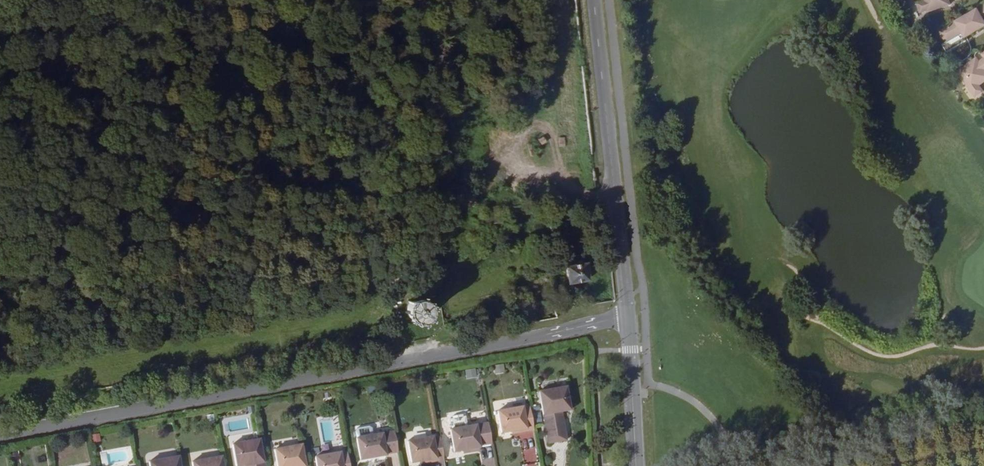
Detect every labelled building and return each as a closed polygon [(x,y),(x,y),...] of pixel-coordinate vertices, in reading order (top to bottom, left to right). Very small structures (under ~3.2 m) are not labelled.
[(928,20),(938,17),(936,9),(949,5),(947,0),(922,0),(928,20)] [(940,31),(947,42),(962,33),(966,38),(975,32),(974,31),(977,29),(978,30),(983,27),(983,5),(972,12),(963,17),(940,31)] [(964,37),(965,37),(962,33),(947,42),(952,50),(966,41),(964,37)] [(957,72),(975,97),(983,92),(979,86),(983,82),(983,58),(980,62),(977,58),(957,72)] [(577,294),(575,277),(553,281),(556,298),(577,294)] [(412,317),(410,315),(409,314),(405,312),(404,312),(401,312),(399,312),(398,313),(394,315),(393,318),(392,320),(392,324),(393,327),(394,329),(396,331),(398,332),(402,333),(404,333),(406,333),(407,332),(411,330),(412,327),(413,326),(413,325),(413,322),(413,319),(412,317)] [(479,329),(469,331),(472,348),(482,346),(479,329)] [(494,374),(504,372),(502,363),(492,366),(494,374)] [(464,370),(465,378),(475,376),(474,368),(464,370)] [(567,386),(540,391),(548,440),(566,437),(562,416),(558,414),(558,409),(570,407),(567,386)] [(534,430),(530,408),(523,409),(522,408),(496,412),(500,433),(510,432),(510,434),(534,430)] [(492,444),(488,424),(450,431),(454,452),(481,447),(481,446),(492,444)] [(398,452),(395,432),(357,439),(360,460),(387,455),(387,454),(398,452)] [(444,459),(440,437),(433,438),(432,437),(406,441),(410,462),(420,461),(420,463),(444,459)] [(260,441),(233,446),(237,465),(240,465),(246,465),(249,464),(250,465),(265,465),(260,441)] [(302,446),(275,451),(278,465),(306,465),(302,446)] [(348,453),(340,455),(340,453),(314,458),(316,465),(350,465),(348,453)] [(221,456),(192,461),(193,465),(223,465),(221,456)] [(178,457),(149,462),(150,465),(180,465),(178,457)]
